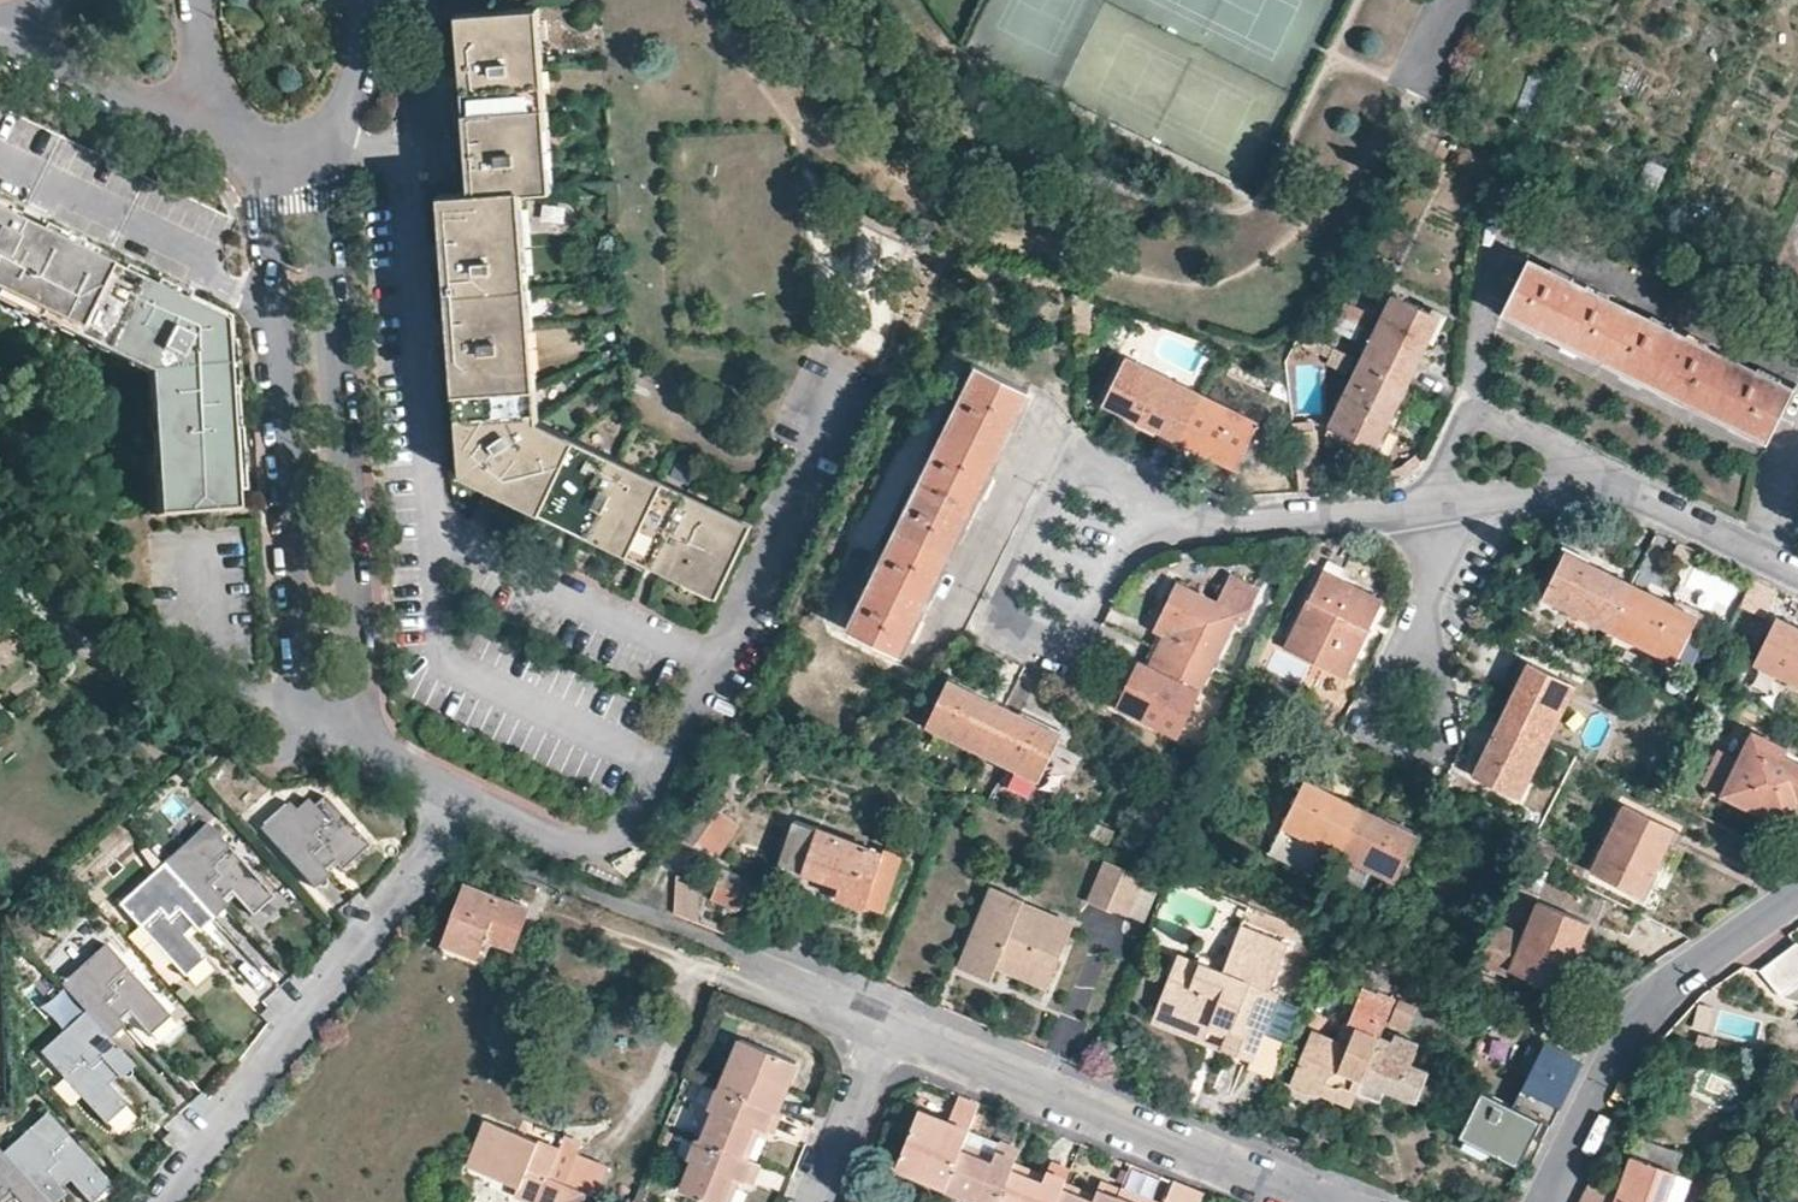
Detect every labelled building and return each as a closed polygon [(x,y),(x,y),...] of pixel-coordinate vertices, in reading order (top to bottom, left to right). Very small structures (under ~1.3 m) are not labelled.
[(469,108),(546,102),(540,8),(463,13),(467,74),(469,108)] [(474,189),(522,185),(552,183),(546,102),(469,108),(472,149),(474,189)] [(450,291),(529,287),(522,185),(474,189),(443,191),(447,251),(450,291)] [(145,369),(153,511),(242,507),(230,311),(182,287),(0,197),(0,296),(145,369)] [(1708,349),(1711,342),(1674,323),(1671,330),(1608,300),(1611,293),(1574,274),(1570,281),(1528,261),(1503,309),(1535,324),(1545,329),(1638,375),(1732,422),(1768,440),(1796,384),(1759,365),(1756,372),(1708,349)] [(457,397),(536,391),(529,287),(450,291),(453,337),(457,397)] [(1360,360),(1408,383),(1441,317),(1394,294),(1360,360)] [(1074,309),(1090,313),(1090,303),(1074,297),(1074,309)] [(1355,306),(1345,301),(1331,329),(1341,334),(1345,326),(1353,308),(1355,306)] [(1370,314),(1355,306),(1353,308),(1345,326),(1341,334),(1355,341),(1370,314)] [(1090,337),(1090,313),(1074,309),(1075,337),(1090,337)] [(1319,352),(1324,342),(1311,334),(1305,345),(1319,352)] [(1334,347),(1324,342),(1319,352),(1330,358),(1336,348),(1334,347)] [(1336,348),(1330,358),(1328,363),(1346,372),(1353,356),(1336,348)] [(1178,441),(1200,395),(1124,358),(1102,404),(1178,441)] [(1376,448),(1408,383),(1360,360),(1328,426),(1376,448)] [(1004,438),(1027,392),(973,364),(959,391),(965,394),(932,462),(926,459),(911,487),(919,491),(883,563),(876,559),(863,586),(869,590),(849,632),(897,656),(929,591),(963,522),(1004,438)] [(457,397),(462,473),(496,490),(541,512),(577,439),(538,419),(536,391),(457,397)] [(1257,423),(1200,395),(1178,441),(1235,468),(1257,423)] [(1314,433),(1292,435),(1298,492),(1319,490),(1314,433)] [(628,556),(665,483),(577,439),(541,512),(576,530),(628,556)] [(755,527),(665,483),(628,556),(668,576),(718,601),(755,527)] [(1543,599),(1609,631),(1631,584),(1566,552),(1543,599)] [(1344,674),(1382,598),(1379,596),(1378,599),(1342,582),(1346,571),(1326,560),(1284,645),(1344,674)] [(1165,636),(1157,651),(1205,675),(1209,667),(1212,668),(1234,622),(1240,624),(1257,589),(1228,575),(1214,601),(1173,581),(1171,584),(1174,586),(1153,629),(1165,636)] [(1631,584),(1609,631),(1673,662),(1698,615),(1631,584)] [(1776,618),(1754,663),(1797,685),(1797,628),(1776,618)] [(1205,675),(1157,651),(1149,668),(1137,661),(1115,706),(1112,704),(1111,706),(1177,739),(1204,686),(1201,684),(1205,675)] [(1500,719),(1547,742),(1574,686),(1527,662),(1500,719)] [(925,725),(982,753),(1004,708),(947,681),(925,725)] [(1004,708),(982,753),(1037,780),(1059,736),(1004,708)] [(1518,800),(1547,742),(1500,719),(1472,777),(1518,800)] [(1783,754),(1785,748),(1751,732),(1721,795),(1762,815),(1765,808),(1786,818),(1795,797),(1797,798),(1797,762),(1783,754)] [(1337,852),(1360,807),(1304,778),(1267,851),(1318,877),(1328,855),(1334,858),(1337,852)] [(369,846),(324,796),(313,806),(307,800),(295,810),(288,803),(259,829),(314,889),(330,875),(324,870),(333,862),(341,871),(369,846)] [(1360,807),(1337,852),(1391,880),(1415,835),(1360,807)] [(1641,896),(1674,830),(1628,807),(1595,873),(1641,896)] [(718,860),(742,828),(720,812),(695,844),(718,860)] [(874,875),(882,852),(794,821),(779,865),(839,886),(836,897),(863,906),(874,875)] [(273,897),(208,824),(163,864),(213,920),(227,906),(222,899),(230,892),(252,916),(273,897)] [(403,848),(384,838),(378,852),(396,861),(403,848)] [(883,849),(882,852),(874,875),(891,881),(900,855),(883,849)] [(1143,877),(1102,861),(1086,903),(1126,919),(1127,917),(1141,882),(1143,877)] [(213,920),(163,864),(118,905),(184,977),(205,958),(183,935),(192,927),(198,933),(213,920)] [(740,911),(751,881),(722,870),(710,899),(740,911)] [(527,906),(465,882),(452,920),(447,919),(440,937),(450,940),(448,943),(478,954),(486,935),(513,945),(527,906)] [(671,914),(695,920),(702,887),(678,882),(671,914)] [(1157,888),(1141,882),(1127,917),(1143,923),(1157,888)] [(999,953),(1050,975),(1072,924),(1023,903),(1024,899),(993,886),(984,906),(993,911),(987,925),(977,921),(957,967),(987,980),(995,964),(999,953)] [(366,900),(358,892),(349,900),(358,910),(366,900)] [(1587,920),(1538,901),(1525,934),(1492,921),(1472,963),(1508,977),(1510,972),(1559,992),(1587,920)] [(993,911),(984,906),(977,921),(987,925),(993,911)] [(1204,1030),(1207,1023),(1226,1031),(1223,1038),(1218,1050),(1249,1062),(1246,1069),(1269,1079),(1283,1045),(1261,1035),(1277,995),(1270,992),(1290,944),(1241,924),(1222,970),(1177,951),(1153,1008),(1204,1030)] [(171,1017),(106,944),(60,985),(85,1012),(110,1040),(125,1026),(120,1020),(128,1012),(149,1035),(171,1017)] [(1759,974),(1780,1001),(1797,1004),(1797,947),(1796,944),(1759,974)] [(1046,986),(1050,975),(999,953),(995,964),(1046,986)] [(306,976),(299,968),(290,977),(299,985),(306,976)] [(1359,996),(1374,1002),(1377,994),(1362,987),(1359,996)] [(1392,1009),(1396,999),(1379,990),(1377,994),(1374,1002),(1392,1009)] [(1330,1099),(1351,1108),(1357,1093),(1380,1038),(1392,1009),(1374,1002),(1359,996),(1354,994),(1336,1038),(1331,1036),(1311,1046),(1305,1043),(1288,1084),(1315,1096),(1319,1093),(1322,1091),(1326,1083),(1336,1087),(1330,1099)] [(1394,1016),(1412,1024),(1418,1007),(1401,1000),(1394,1016)] [(275,1016),(268,1007),(259,1015),(268,1024),(275,1016)] [(1204,1030),(1153,1008),(1149,1019),(1200,1040),(1204,1030)] [(110,1040),(85,1012),(40,1052),(105,1125),(127,1106),(108,1085),(117,1077),(120,1080),(134,1067),(110,1040)] [(1408,1033),(1412,1024),(1394,1016),(1390,1025),(1408,1033)] [(158,1049),(179,1032),(170,1021),(149,1038),(158,1049)] [(1207,1023),(1204,1030),(1223,1038),(1226,1031),(1207,1023)] [(1311,1028),(1305,1043),(1311,1046),(1331,1036),(1311,1028)] [(1380,1038),(1357,1093),(1378,1103),(1384,1089),(1416,1103),(1418,1098),(1433,1105),(1443,1082),(1427,1076),(1429,1073),(1424,1072),(1427,1065),(1421,1062),(1419,1068),(1409,1064),(1417,1044),(1396,1035),(1393,1043),(1380,1038)] [(739,1037),(720,1087),(776,1108),(783,1088),(775,1085),(778,1075),(787,1079),(795,1058),(739,1037)] [(1567,1065),(1573,1054),(1546,1040),(1522,1085),(1561,1105),(1578,1071),(1567,1065)] [(1578,1071),(1584,1060),(1573,1054),(1567,1065),(1578,1071)] [(783,1088),(787,1079),(778,1075),(775,1085),(783,1088)] [(1319,1093),(1330,1099),(1336,1087),(1326,1083),(1322,1091),(1319,1093)] [(776,1108),(720,1087),(716,1086),(709,1106),(716,1108),(704,1140),(743,1154),(755,1122),(764,1125),(775,1130),(782,1110),(776,1108)] [(1531,1135),(1515,1126),(1524,1110),(1481,1088),(1465,1121),(1465,1123),(1465,1124),(1464,1126),(1465,1127),(1466,1129),(1467,1130),(1468,1132),(1469,1133),(1495,1146),(1492,1151),(1516,1164),(1531,1135)] [(208,1101),(201,1092),(191,1102),(200,1110),(208,1101)] [(970,1112),(975,1100),(957,1093),(947,1118),(942,1128),(932,1124),(937,1114),(916,1106),(897,1163),(944,1182),(970,1112)] [(1531,1135),(1540,1119),(1524,1110),(1515,1126),(1531,1135)] [(944,1182),(944,1184),(975,1196),(974,1201),(975,1201),(995,1201),(1009,1166),(1013,1158),(1017,1146),(973,1129),(979,1114),(970,1112),(944,1182)] [(1,1153),(45,1201),(58,1201),(66,1195),(60,1189),(69,1181),(88,1201),(93,1201),(111,1186),(46,1113),(1,1153)] [(942,1128),(947,1118),(937,1114),(932,1124),(942,1128)] [(609,1168),(576,1155),(580,1143),(562,1136),(557,1148),(484,1120),(466,1168),(518,1187),(515,1195),(533,1201),(583,1201),(589,1186),(601,1191),(609,1168)] [(1465,1121),(1458,1134),(1492,1151),(1495,1146),(1469,1133),(1468,1132),(1467,1130),(1466,1129),(1465,1127),(1464,1126),(1465,1124),(1465,1123),(1465,1121)] [(752,1158),(764,1125),(755,1122),(743,1154),(752,1158)] [(177,1140),(169,1132),(161,1140),(169,1150),(177,1140)] [(752,1158),(743,1154),(704,1140),(698,1137),(688,1159),(696,1161),(684,1190),(717,1201),(724,1201),(735,1176),(744,1179),(755,1183),(762,1161),(752,1158)] [(1589,1184),(1580,1201),(1663,1201),(1681,1156),(1638,1139),(1617,1193),(1589,1184)] [(1,1153),(0,1152),(0,1201),(45,1201),(1,1153)] [(1013,1158),(1009,1166),(1042,1179),(1045,1171),(1013,1158)] [(995,1201),(1053,1201),(1060,1186),(1063,1178),(1068,1166),(1050,1159),(1045,1171),(1042,1179),(1009,1166),(995,1201)] [(744,1179),(735,1176),(724,1201),(735,1201),(744,1179)] [(852,1195),(869,1201),(875,1184),(858,1178),(852,1195)] [(1063,1178),(1060,1186),(1092,1199),(1096,1191),(1063,1178)] [(1201,1191),(1168,1178),(1159,1201),(1196,1201),(1201,1191)] [(1053,1201),(1112,1201),(1117,1189),(1118,1186),(1101,1179),(1096,1191),(1092,1199),(1060,1186),(1053,1201)] [(1135,1195),(1117,1189),(1112,1201),(1133,1201),(1135,1195)]
